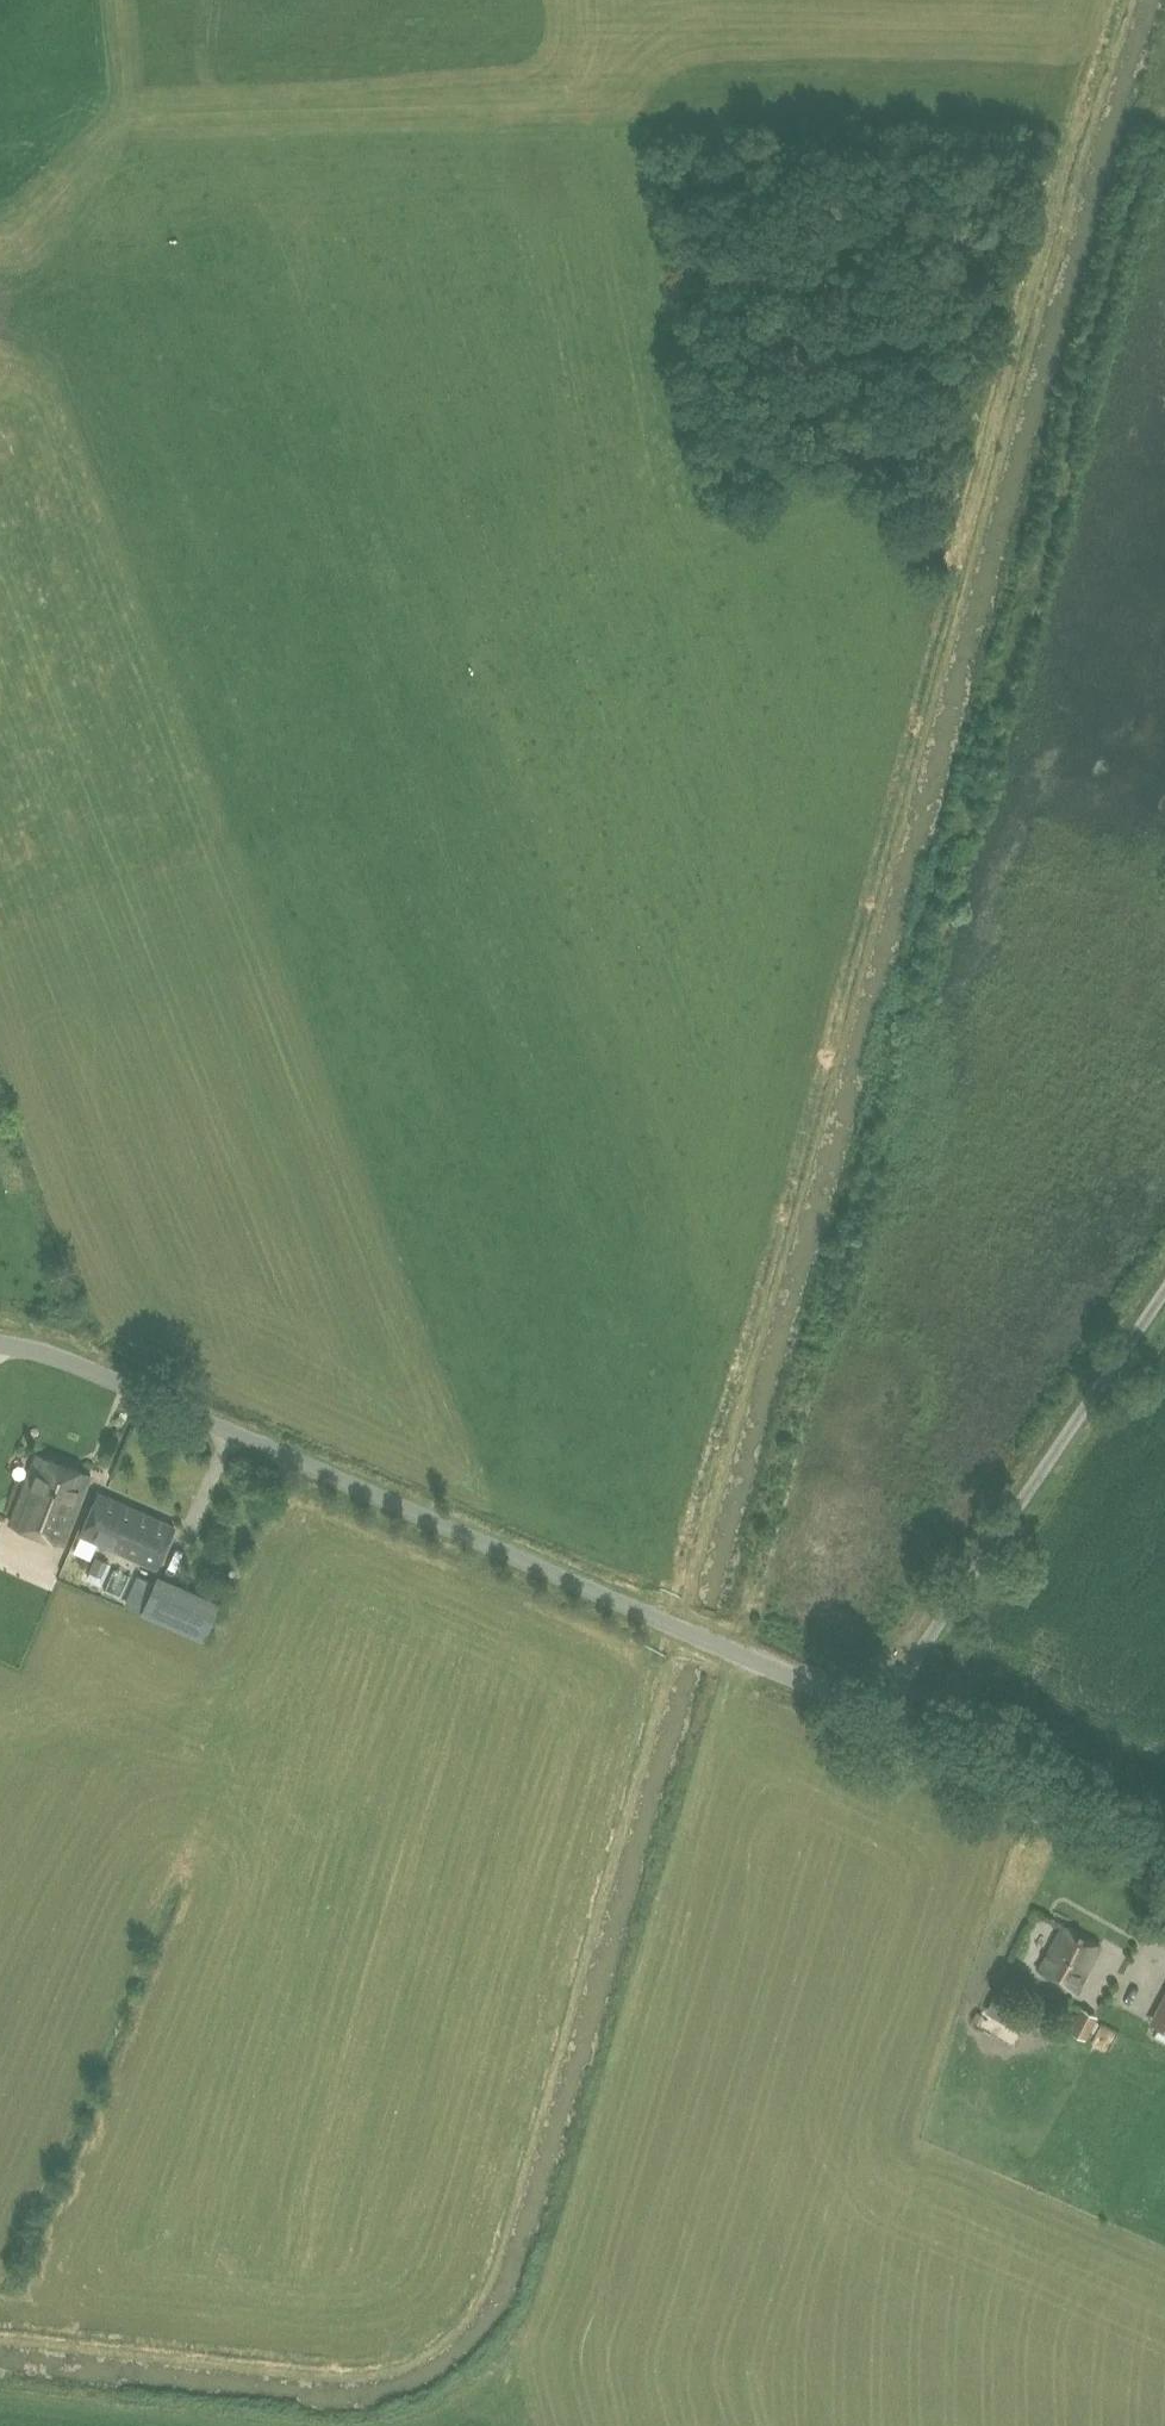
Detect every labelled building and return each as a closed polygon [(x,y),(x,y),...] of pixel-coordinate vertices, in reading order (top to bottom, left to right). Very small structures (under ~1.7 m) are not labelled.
[(64,1545),(90,1475),(36,1455),(9,1525),(64,1545)] [(82,1533),(159,1567),(177,1526),(100,1492),(82,1533)] [(205,1638),(217,1613),(195,1602),(183,1628),(205,1638)] [(1078,1988),(1100,1941),(1063,1923),(1041,1971),(1078,1988)] [(1024,1988),(1004,1978),(993,2003),(1012,2014),(1024,1988)] [(1155,2023),(1164,2029),(1164,2004),(1155,2023)] [(1101,2017),(1083,2007),(1072,2028),(1089,2039),(1101,2017)]
